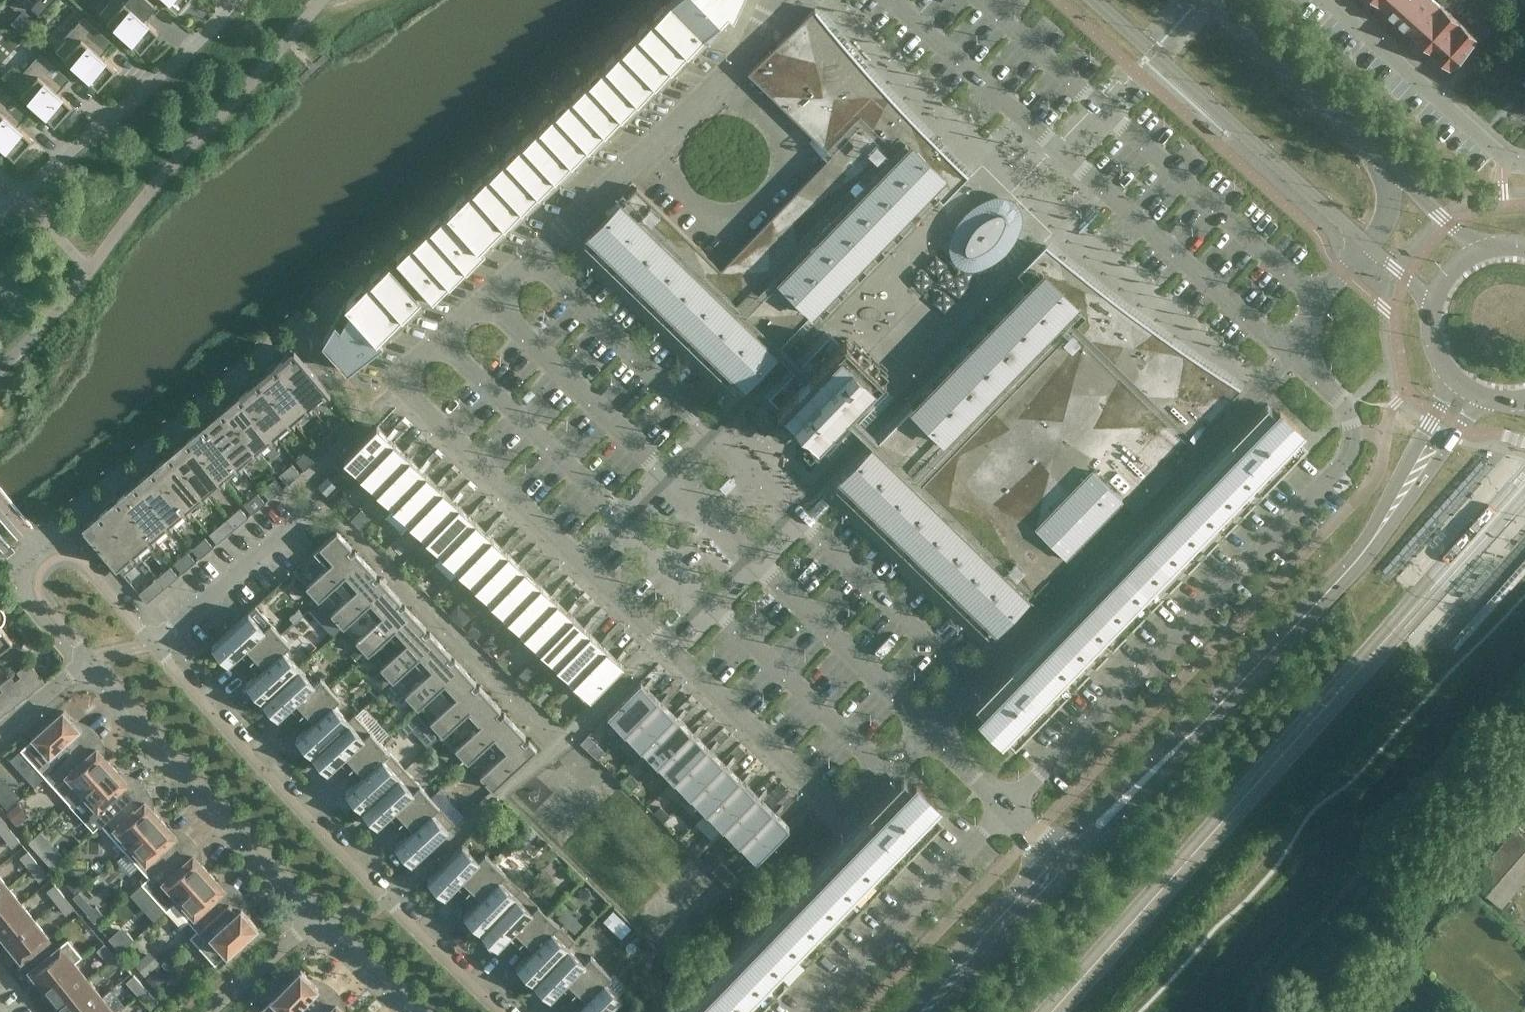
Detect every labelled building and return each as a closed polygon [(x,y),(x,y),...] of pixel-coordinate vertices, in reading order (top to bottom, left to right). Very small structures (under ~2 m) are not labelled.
[(35,1),(32,4),(41,12),(52,0),(33,0),(35,1)] [(160,32),(144,18),(156,4),(152,0),(109,0),(110,1),(100,13),(141,50),(150,40),(152,41),(160,32)] [(179,8),(186,0),(170,0),(179,8)] [(431,224),(422,231),(346,300),(323,342),(348,370),(460,270),(512,223),(644,100),(734,13),(741,0),(670,0),(625,44),(474,185),(431,224)] [(1412,0),(1379,0),(1378,2),(1396,18),(1412,0)] [(1441,4),(1437,0),(1412,0),(1396,18),(1414,34),(1441,4)] [(1432,50),(1459,20),(1441,4),(1414,34),(1432,50)] [(23,7),(11,20),(22,30),(34,17),(23,7)] [(721,269),(638,186),(585,239),(739,388),(773,353),(932,189),(943,200),(968,174),(928,135),(889,94),(852,52),(815,7),(805,17),(751,72),(834,154),(721,269)] [(109,78),(118,69),(102,55),(114,41),(84,15),(65,36),(67,38),(57,50),(99,87),(108,77),(109,78)] [(1469,55),(1482,41),(1459,20),(1432,50),(1450,67),(1464,51),(1469,55)] [(66,115),(74,105),(58,91),(70,77),(41,51),(22,72),(24,75),(14,86),(55,123),(64,113),(66,115)] [(34,139),(18,125),(30,111),(1,85),(0,86),(0,143),(15,157),(24,147),(26,148),(34,139)] [(1219,135),(1223,130),(1211,120),(1207,124),(1219,135)] [(975,207),(968,214),(961,221),(957,230),(954,240),(955,250),(958,260),(968,263),(978,263),(988,261),(996,256),(1003,249),(1010,241),(1015,232),(1017,222),(1016,212),(1013,203),(1003,200),(993,200),(984,202),(975,207)] [(1030,284),(837,483),(990,632),(1032,588),(1045,600),(1059,589),(1049,577),(1125,498),(1135,507),(1149,497),(1139,484),(1205,417),(1209,421),(1242,387),(1240,386),(1190,353),(1141,319),(1093,282),(1046,244),(1018,273),(1030,284)] [(779,405),(777,406),(817,445),(819,443),(827,452),(889,389),(831,333),(770,396),(779,405)] [(331,391),(295,349),(276,364),(312,407),(310,403),(323,392),(326,395),(331,391)] [(312,407),(276,364),(259,379),(295,422),(295,421),(292,418),(306,407),(309,410),(312,407)] [(295,422),(259,379),(241,394),(277,436),(278,436),(275,433),(288,421),(291,425),(295,422)] [(277,436),(241,394),(224,409),(260,451),(257,447),(271,436),(274,439),(277,436)] [(982,709),(1008,734),(1016,726),(1023,733),(1300,447),(1293,440),(1300,433),(1274,408),(1267,416),(1260,409),(1006,671),(983,694),(990,701),(982,709)] [(260,451),(224,409),(207,423),(242,466),(243,465),(240,462),(253,451),(256,454),(260,451)] [(332,430),(339,439),(353,428),(345,418),(332,430)] [(242,466),(207,423),(189,438),(225,480),(223,477),(236,465),(239,469),(242,466)] [(361,474),(394,440),(377,424),(345,458),(361,474)] [(328,433),(314,445),(322,454),(335,443),(328,433)] [(225,480),(189,438),(172,453),(207,495),(208,494),(205,491),(219,480),(221,483),(225,480)] [(378,490),(410,456),(394,440),(361,474),(378,490)] [(297,459),(305,468),(322,454),(314,445),(297,459)] [(207,495),(172,453),(154,467),(190,510),(190,509),(188,506),(201,495),(204,498),(207,495)] [(394,506),(427,472),(410,456),(378,490),(394,506)] [(279,474),(287,484),(301,472),(293,463),(279,474)] [(190,510),(154,467),(137,482),(173,524),(170,521),(184,509),(186,513),(190,510)] [(410,522),(443,488),(427,472),(394,506),(410,522)] [(262,489),(270,498),(283,487),(275,477),(262,489)] [(173,524),(137,482),(119,497),(155,539),(156,539),(153,535),(166,524),(169,527),(173,524)] [(427,538),(460,504),(443,488),(410,522),(427,538)] [(258,492),(244,503),(252,513),(266,502),(258,492)] [(831,503),(823,495),(809,510),(817,518),(831,503)] [(155,539),(119,497),(102,511),(141,558),(142,558),(135,550),(149,539),(152,542),(155,539)] [(443,554),(476,520),(460,504),(427,538),(443,554)] [(240,507),(227,518),(235,528),(248,516),(240,507)] [(141,558),(102,511),(84,527),(123,573),(141,558)] [(209,533),(217,542),(235,528),(227,518),(209,533)] [(460,570),(493,536),(476,520),(443,554),(460,570)] [(1445,533),(1440,528),(1428,542),(1433,546),(1445,533)] [(352,546),(337,530),(314,551),(327,566),(306,585),(319,598),(340,579),(363,558),(355,550),(351,554),(348,550),(352,546)] [(192,547),(200,557),(214,546),(205,536),(192,547)] [(476,586),(509,552),(493,536),(460,570),(476,586)] [(175,562),(183,572),(196,560),(188,551),(175,562)] [(493,601),(525,568),(509,552),(476,586),(493,601)] [(1457,648),(1524,571),(1524,556),(1450,640),(1457,648)] [(1467,596),(1498,561),(1494,557),(1462,592),(1467,596)] [(365,606),(388,585),(380,577),(376,581),(373,577),(377,573),(363,558),(340,579),(352,592),(331,612),(343,625),(365,606)] [(171,565),(157,577),(165,586),(179,575),(171,565)] [(509,617),(542,584),(525,568),(493,601),(509,617)] [(157,577),(139,592),(147,602),(165,586),(157,577)] [(525,633),(558,599),(542,584),(509,617),(525,633)] [(389,633),(412,612),(405,604),(401,608),(398,604),(402,600),(388,585),(365,606),(377,619),(355,638),(368,652),(389,633)] [(542,649),(575,615),(558,599),(525,633),(542,649)] [(13,640),(1,624),(4,622),(7,616),(6,610),(2,605),(0,604),(0,650),(13,640)] [(249,611),(212,645),(229,663),(241,652),(250,662),(281,633),(271,622),(265,628),(249,611)] [(414,660),(437,639),(430,631),(426,635),(422,631),(427,627),(412,612),(389,633),(401,646),(380,665),(393,679),(414,660)] [(558,665),(591,631),(575,615),(542,649),(558,665)] [(575,681),(608,647),(591,631),(558,665),(575,681)] [(300,666),(285,649),(291,644),(281,633),(250,662),(259,671),(247,682),(263,700),(300,666)] [(439,687),(462,666),(455,658),(450,662),(447,658),(451,654),(437,639),(414,660),(426,673),(405,692),(418,706),(439,687)] [(587,702),(624,663),(608,647),(575,681),(570,686),(587,702)] [(299,716),(331,687),(321,676),(314,682),(300,666),(263,700),(279,717),(291,706),(299,716)] [(464,714),(487,693),(480,685),(475,689),(472,685),(476,681),(462,666),(439,687),(451,700),(430,719),(443,734),(464,714)] [(11,675),(0,683),(0,685),(3,689),(0,692),(0,698),(9,710),(16,705),(27,696),(11,675)] [(625,730),(658,696),(641,680),(608,713),(625,730)] [(331,687),(299,716),(308,725),(296,736),(312,754),(356,714),(331,687)] [(489,742),(512,720),(504,712),(500,716),(497,712),(501,708),(487,693),(464,714),(476,727),(455,747),(468,761),(489,742)] [(641,746),(674,712),(658,696),(625,730),(641,746)] [(0,698),(0,717),(9,710),(0,698)] [(64,710),(21,748),(46,776),(85,740),(70,724),(74,721),(64,710)] [(658,762),(691,728),(674,712),(641,746),(658,762)] [(356,714),(312,754),(328,771),(340,760),(349,770),(381,741),(356,714)] [(515,724),(512,720),(489,742),(502,755),(481,775),(493,788),(537,747),(529,739),(525,743),(522,739),(526,735),(515,724)] [(674,778),(707,744),(691,728),(658,762),(674,778)] [(85,740),(46,776),(70,802),(113,763),(103,753),(100,756),(85,740)] [(381,741),(349,770),(358,779),(346,790),(362,808),(405,768),(381,741)] [(691,794),(724,760),(707,744),(674,778),(691,794)] [(707,810),(740,776),(724,760),(691,794),(707,810)] [(113,763),(70,802),(70,803),(78,796),(101,823),(133,793),(119,777),(122,774),(113,763)] [(405,768),(362,808),(378,825),(390,814),(399,824),(430,795),(405,768)] [(22,793),(0,769),(0,796),(9,805),(22,793)] [(724,826),(756,792),(740,776),(707,810),(724,826)] [(936,822),(929,815),(937,808),(911,783),(904,791),(897,784),(675,1011),(752,1011),(936,822)] [(740,842),(773,808),(756,792),(724,826),(740,842)] [(133,793),(101,823),(125,849),(161,817),(152,806),(148,810),(133,793)] [(430,795),(399,824),(407,833),(395,844),(412,862),(456,822),(430,795)] [(20,800),(9,810),(18,821),(30,811),(20,800)] [(790,824),(773,808),(740,842),(757,858),(790,824)] [(161,817),(125,849),(149,875),(142,882),(182,847),(167,831),(171,827),(161,817)] [(2,835),(10,828),(2,818),(0,820),(0,832),(2,835)] [(18,838),(10,828),(2,835),(10,844),(18,838)] [(1524,878),(1524,836),(1516,828),(1471,879),(1501,906),(1524,878)] [(463,843),(428,879),(446,896),(457,884),(466,893),(496,863),(486,852),(480,859),(463,843)] [(167,909),(209,870),(200,860),(196,863),(182,847),(142,882),(131,893),(155,919),(167,909)] [(21,858),(30,869),(37,862),(29,852),(21,858)] [(720,857),(713,864),(732,881),(738,873),(720,857)] [(45,872),(37,862),(30,869),(37,878),(45,872)] [(496,863),(466,893),(476,902),(464,914),(481,930),(522,888),(496,863)] [(191,936),(230,900),(215,884),(219,881),(209,870),(167,909),(181,925),(188,919),(197,929),(190,935),(191,936)] [(9,886),(0,875),(0,893),(9,886)] [(0,893),(0,920),(22,902),(9,886),(0,893)] [(48,892),(57,902),(65,896),(56,886),(48,892)] [(522,888),(481,930),(499,947),(510,935),(519,944),(549,913),(522,888)] [(64,912),(72,905),(65,896),(57,902),(64,912)] [(230,900),(191,936),(215,963),(258,924),(248,913),(245,916),(230,900)] [(0,920),(0,931),(2,934),(4,933),(10,940),(36,919),(22,902),(0,920)] [(623,933),(632,923),(614,907),(605,917),(623,933)] [(549,913),(519,944),(528,953),(517,965),(534,981),(569,945),(567,943),(573,937),(549,913)] [(36,919),(10,940),(15,946),(13,948),(22,959),(49,936),(36,919)] [(109,940),(121,953),(133,942),(121,929),(109,940)] [(40,977),(46,984),(83,955),(68,937),(30,968),(38,979),(40,977)] [(98,951),(108,962),(116,955),(106,944),(98,951)] [(569,945),(534,981),(551,998),(563,986),(572,995),(601,964),(588,951),(582,958),(569,945)] [(146,971),(161,958),(151,946),(136,960),(146,971)] [(83,955),(46,984),(51,992),(50,993),(57,1003),(89,978),(75,961),(83,955)] [(127,967),(116,955),(108,962),(119,974),(127,967)] [(572,995),(581,1004),(573,1011),(608,1011),(622,997),(606,981),(612,974),(601,964),(572,995)] [(263,1011),(310,1011),(324,997),(308,982),(312,979),(301,968),(261,1010),(263,1011)] [(128,983),(137,994),(146,987),(135,976),(128,983)] [(57,1003),(65,1011),(66,1011),(67,1011),(68,1011),(80,1011),(102,995),(89,978),(57,1003)] [(156,998),(146,987),(137,994),(148,1006),(156,998)] [(80,1011),(115,1011),(116,1011),(102,995),(80,1011)] [(310,1011),(339,1011),(324,997),(310,1011)]
